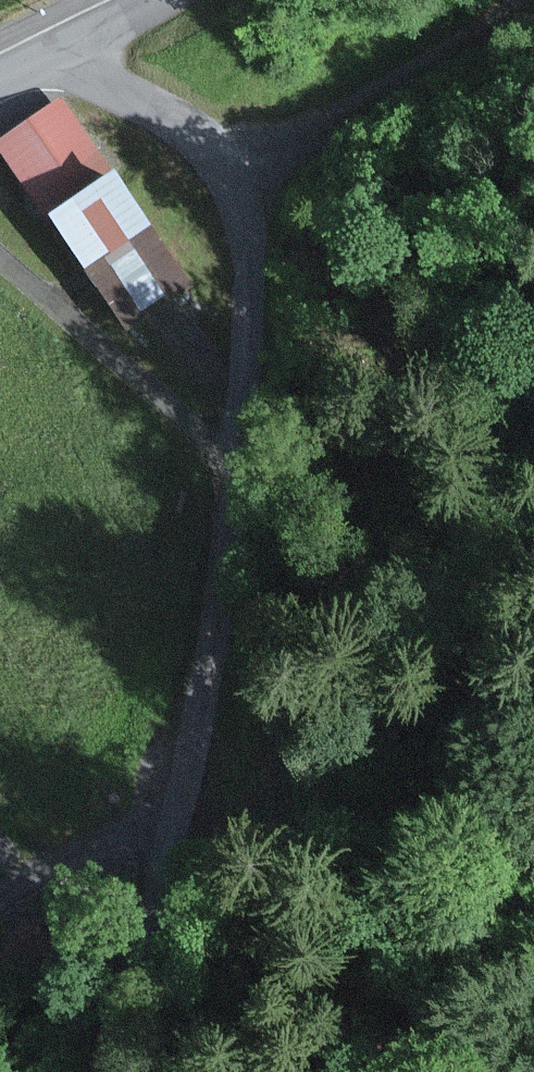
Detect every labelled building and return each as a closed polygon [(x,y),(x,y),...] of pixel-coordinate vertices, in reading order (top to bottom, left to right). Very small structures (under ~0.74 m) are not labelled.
[(61,100),(0,140),(0,144),(46,215),(54,209),(130,325),(193,284),(117,169),(109,174),(61,100)]
